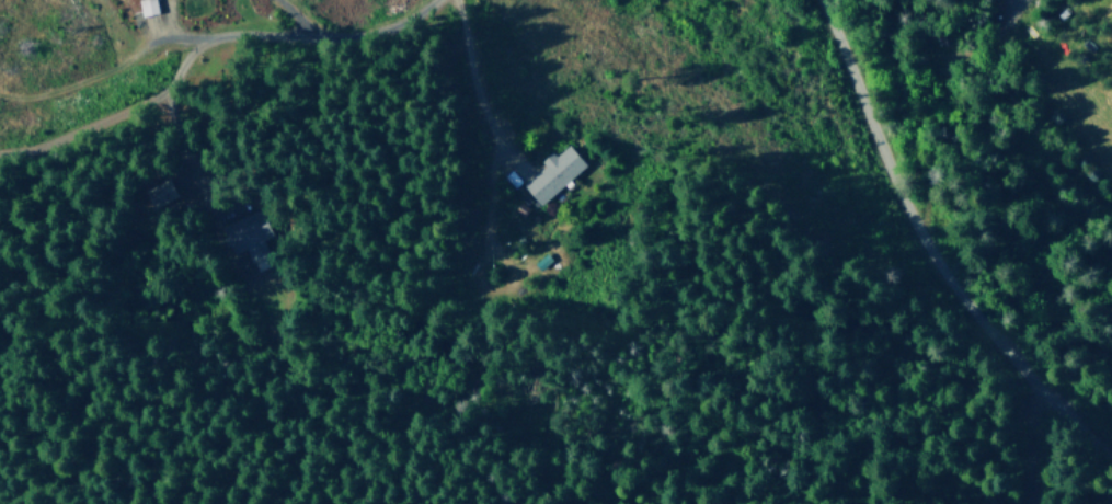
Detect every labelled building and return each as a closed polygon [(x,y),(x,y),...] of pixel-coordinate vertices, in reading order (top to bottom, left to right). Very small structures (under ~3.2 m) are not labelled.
[(522,184),(538,204),(586,167),(569,145),(555,156),(551,152),(540,161),(545,166),(522,184)] [(246,249),(255,270),(271,264),(260,239),(271,235),(260,209),(220,225),(232,255),(246,249)]
